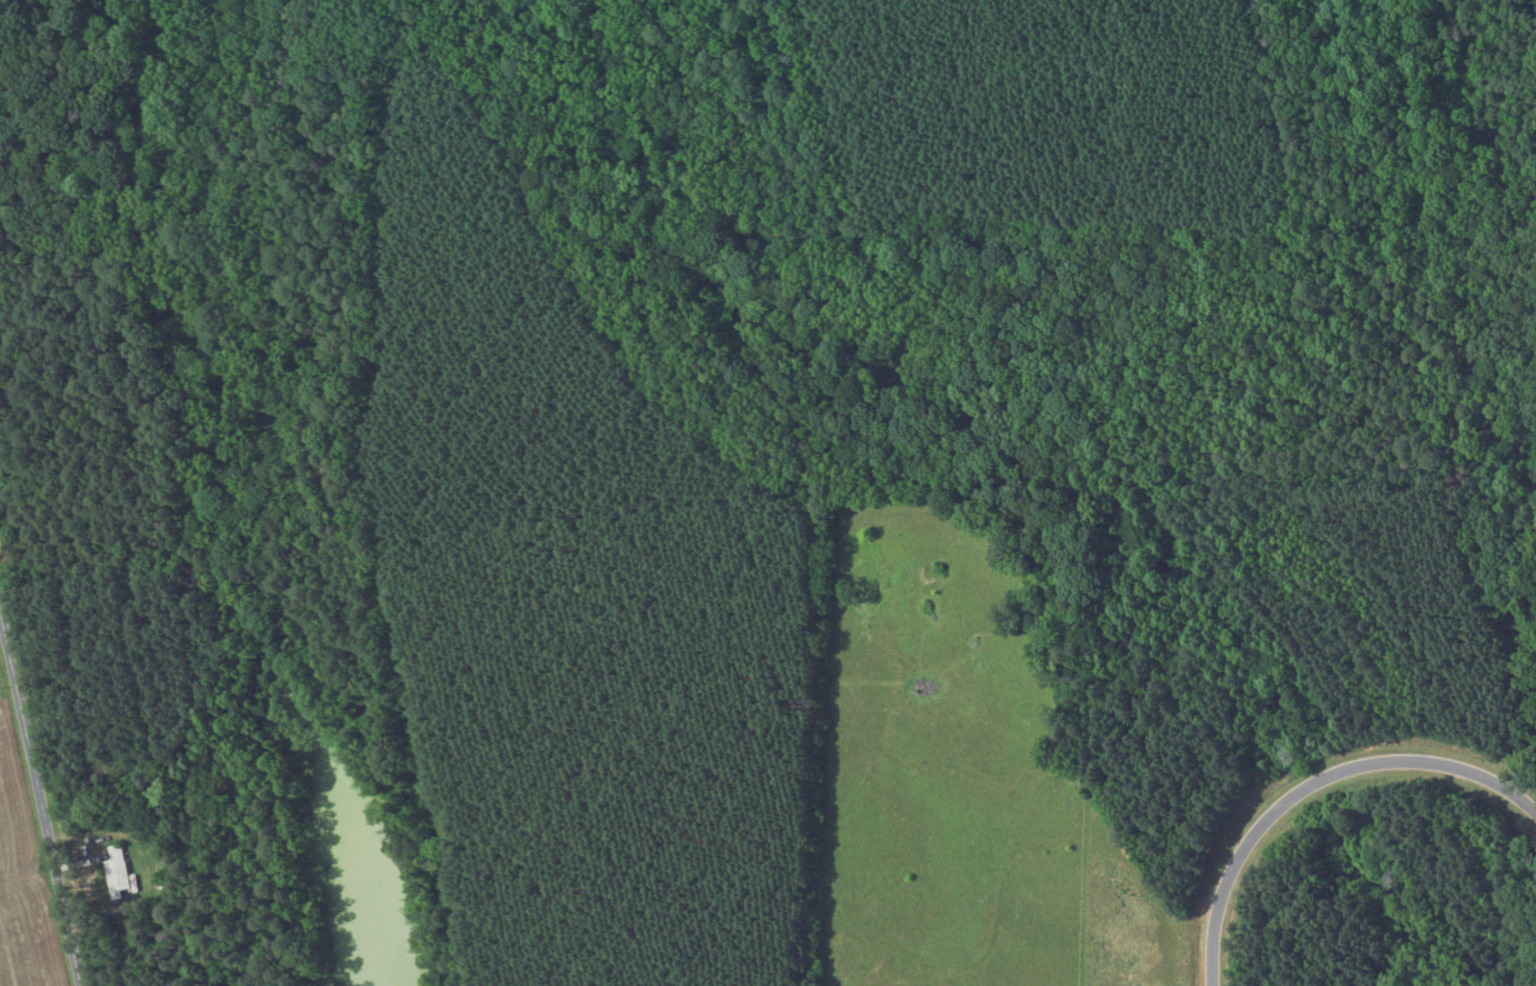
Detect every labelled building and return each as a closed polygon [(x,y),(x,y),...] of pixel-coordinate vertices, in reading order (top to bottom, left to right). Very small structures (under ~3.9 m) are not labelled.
[(129,888),(122,844),(108,846),(111,860),(104,861),(111,899),(121,898),(120,890),(129,888)]
